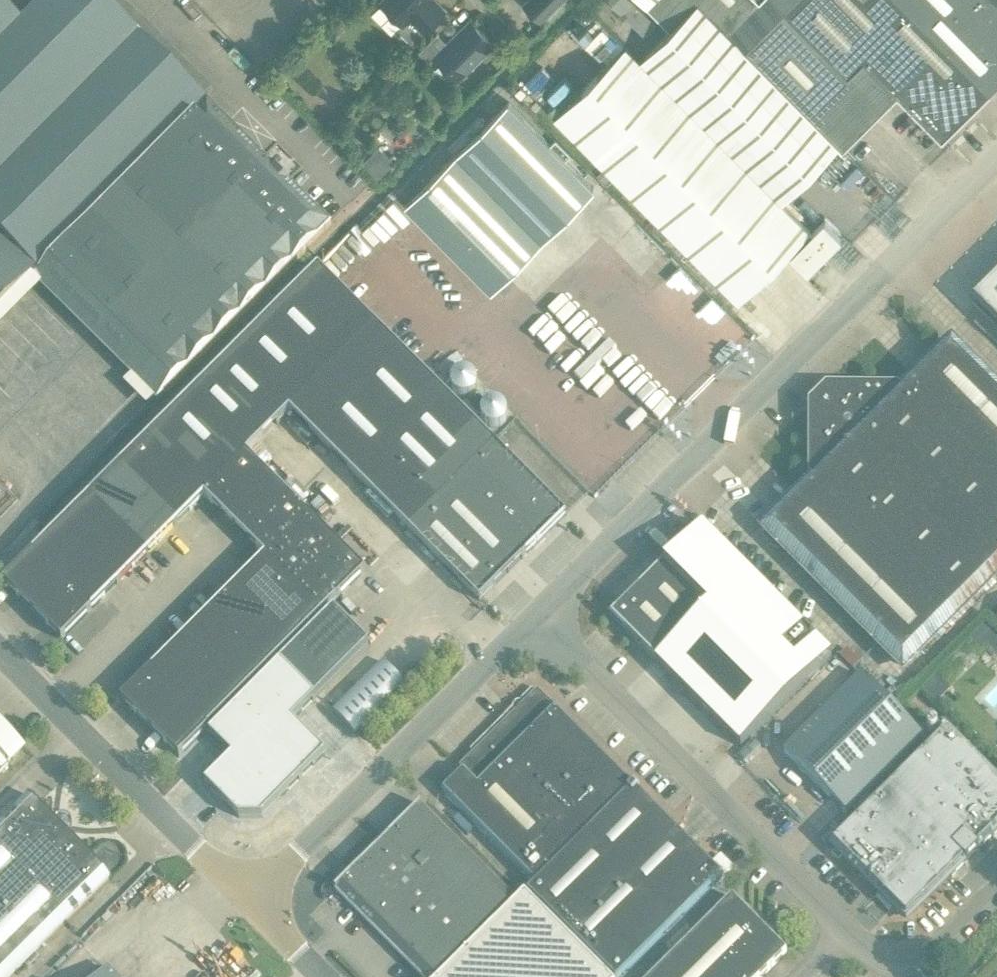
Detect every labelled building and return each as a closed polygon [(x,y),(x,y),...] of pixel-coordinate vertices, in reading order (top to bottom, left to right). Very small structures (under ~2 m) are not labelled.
[(22,22),(0,0),(0,327),(46,281),(162,396),(331,225),(205,101),(214,91),(121,0),(44,0),(22,22)] [(382,0),(404,23),(398,28),(411,41),(446,7),(439,0),(382,0)] [(524,2),(541,19),(560,0),(526,0),(524,2)] [(634,0),(611,0),(644,33),(656,21),(634,0)] [(758,0),(651,0),(646,4),(670,28),(698,1),(727,31),(758,0)] [(727,31),(808,112),(863,57),(897,91),(942,136),(990,89),(902,0),(758,0),(727,31)] [(990,89),(996,82),(996,3),(994,0),(902,0),(990,89)] [(808,112),(727,31),(698,1),(670,28),(640,58),(781,201),(839,143),(808,112)] [(493,42),(471,19),(470,19),(447,42),(437,32),(420,50),(430,60),(436,55),(458,77),(493,42)] [(781,201),(640,58),(626,44),(554,115),(738,299),(809,229),(781,201)] [(509,100),(406,202),(433,229),(420,242),(476,299),(490,286),(491,287),(593,186),(509,100)] [(378,146),(361,163),(376,177),(393,160),(378,146)] [(791,252),(808,269),(841,235),(824,219),(791,252)] [(495,444),(493,442),(318,268),(205,381),(263,439),(290,413),(408,530),(495,444)] [(974,303),(996,326),(996,280),(974,303)] [(951,346),(905,393),(899,388),(826,387),(823,388),(820,389),(817,390),(815,392),(813,394),(811,396),(810,399),(809,402),(808,405),(808,478),(814,483),(767,530),(903,667),(996,574),(996,392),(951,346)] [(247,455),(263,439),(205,381),(147,440),(205,497),(247,454),(247,455)] [(176,526),(205,497),(147,440),(118,468),(176,526)] [(481,602),(566,516),(567,515),(495,444),(408,530),(481,602)] [(277,485),(247,455),(247,454),(205,497),(235,527),(277,485)] [(147,555),(176,526),(118,468),(90,497),(147,555)] [(265,557),(308,515),(277,485),(235,527),(265,557)] [(119,584),(147,555),(90,497),(61,526),(119,584)] [(294,586),(336,544),(308,515),(265,557),(294,586)] [(90,612),(119,584),(61,526),(32,555),(62,584),(90,612)] [(656,662),(655,662),(656,663),(741,748),(832,657),(702,527),(663,565),(708,610),(656,662)] [(365,572),(336,544),(294,586),(323,614),(365,572)] [(33,613),(62,584),(32,555),(4,584),(33,613)] [(323,614),(294,586),(265,557),(236,586),(294,643),(323,614)] [(625,604),(611,617),(625,631),(641,647),(648,654),(656,662),(708,610),(663,565),(625,604)] [(62,641),(90,612),(62,584),(33,613),(62,641)] [(266,672),(294,643),(236,586),(208,614),(266,672)] [(334,611),(280,664),(315,699),(369,646),(334,611)] [(237,701),(266,672),(208,614),(179,643),(237,701)] [(208,730),(237,701),(179,643),(150,672),(179,701),(208,730)] [(383,663),(333,713),(355,735),(405,686),(383,663)] [(232,758),(205,785),(238,818),(262,818),(326,755),(293,722),(316,700),(280,664),(209,735),(232,758)] [(150,730),(179,701),(150,672),(122,701),(150,730)] [(923,738),(861,676),(785,752),(846,814),(923,738)] [(934,679),(922,690),(937,704),(952,689),(942,680),(938,683),(934,679)] [(611,976),(621,976),(721,878),(637,794),(640,791),(633,785),(631,787),(554,711),(556,709),(538,691),(459,769),(466,776),(447,795),(537,886),(528,894),(611,976)] [(179,758),(208,730),(179,701),(150,730),(179,758)] [(9,769),(4,765),(7,762),(8,763),(23,748),(0,724),(0,778),(9,769)] [(937,730),(937,729),(937,728),(936,727),(936,726),(935,726),(934,725),(932,724),(930,725),(929,726),(928,727),(927,728),(927,729),(927,730),(927,731),(928,732),(929,733),(930,734),(931,734),(932,734),(933,734),(934,734),(935,733),(936,733),(936,732),(937,731),(937,730)] [(829,845),(906,923),(933,896),(952,878),(996,833),(996,787),(947,737),(942,732),(929,745),(829,845)] [(90,858),(30,798),(0,827),(0,976),(12,976),(111,879),(90,858)] [(335,891),(421,976),(606,976),(531,902),(523,909),(517,903),(427,812),(421,806),(335,891)] [(734,900),(732,898),(653,976),(763,976),(787,953),(734,900)] [(868,907),(859,916),(866,924),(876,915),(868,907)]
